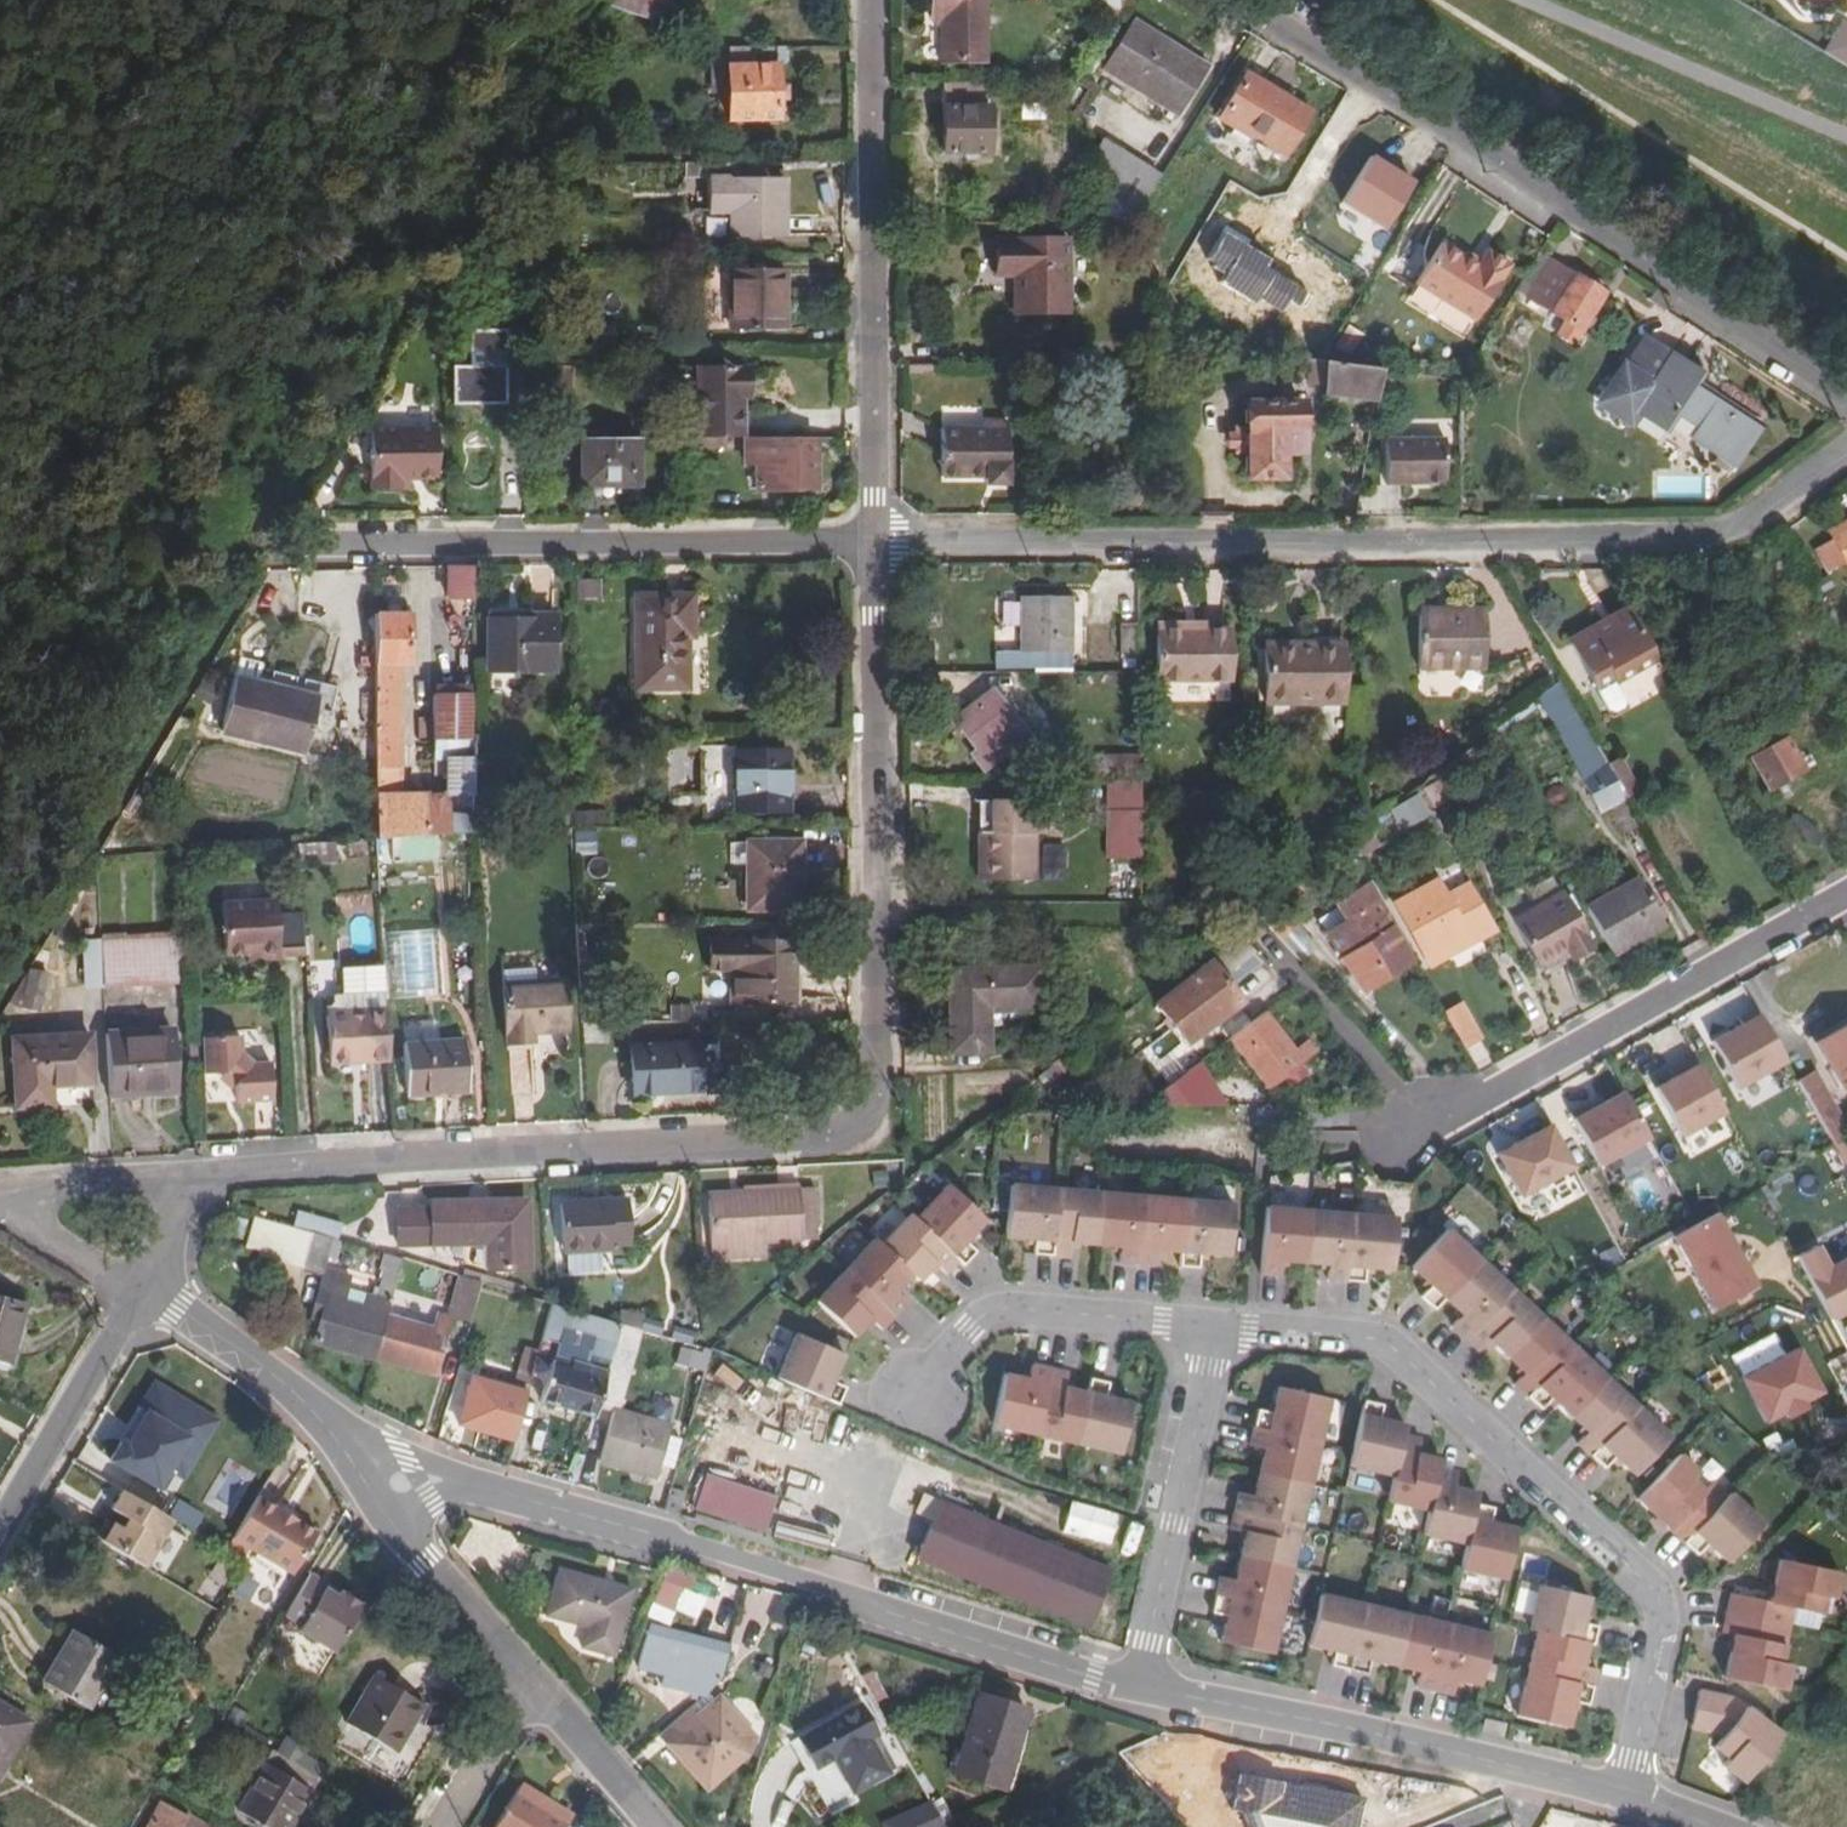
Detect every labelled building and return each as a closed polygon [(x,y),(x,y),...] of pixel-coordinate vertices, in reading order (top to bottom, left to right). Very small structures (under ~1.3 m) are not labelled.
[(605,4),(662,22),(669,0),(607,0),(605,4)] [(936,19),(947,19),(949,62),(990,61),(988,0),(935,0),(936,19)] [(1804,40),(1815,47),(1846,66),(1846,23),(1823,9),(1804,40)] [(1206,66),(1177,49),(1132,20),(1102,69),(1176,115),(1206,66)] [(774,46),(723,46),(725,119),(775,118),(774,46)] [(1305,111),(1243,74),(1214,121),(1278,157),(1305,111)] [(992,82),(946,81),(947,151),(992,151),(992,82)] [(1048,102),(1025,101),(1025,116),(1048,116),(1048,102)] [(1134,222),(1139,213),(1163,173),(1106,138),(1096,155),(1134,222)] [(1371,151),(1338,202),(1383,230),(1415,179),(1371,151)] [(731,206),(731,233),(782,232),(781,174),(709,175),(708,206),(731,206)] [(1070,235),(998,235),(998,272),(1018,271),(1018,309),(1069,308),(1070,235)] [(1416,286),(1476,321),(1510,265),(1486,251),(1480,261),(1477,266),(1463,258),(1440,245),(1416,286)] [(1466,253),(1463,258),(1477,266),(1480,261),(1466,253)] [(1573,344),(1605,291),(1576,273),(1575,276),(1541,255),(1517,293),(1560,319),(1552,332),(1573,344)] [(729,326),(784,326),(784,265),(729,266),(729,326)] [(1670,296),(1655,286),(1647,299),(1662,308),(1670,296)] [(502,370),(504,370),(504,334),(466,334),(466,371),(450,371),(450,401),(503,401),(503,393),(502,370)] [(1644,337),(1627,366),(1626,366),(1622,367),(1615,377),(1615,383),(1609,386),(1602,396),(1603,405),(1611,410),(1615,409),(1615,412),(1623,417),(1631,415),(1635,408),(1664,426),(1674,408),(1701,424),(1695,435),(1734,460),(1758,422),(1703,388),(1706,384),(1697,379),(1700,373),(1656,345),(1644,337)] [(1366,406),(1373,377),(1317,364),(1308,362),(1303,383),(1319,387),(1317,395),(1366,406)] [(744,366),(692,366),(694,437),(737,436),(736,395),(744,395),(744,366)] [(503,393),(517,393),(516,370),(504,370),(502,370),(503,393)] [(503,401),(450,401),(450,408),(517,408),(517,393),(503,393),(503,401)] [(1250,450),(1250,476),(1276,476),(1276,450),(1298,451),(1299,434),(1305,434),(1305,424),(1299,424),(1298,399),(1250,399),(1251,426),(1238,426),(1238,449),(1250,450)] [(987,479),(1009,479),(1009,417),(985,418),(985,424),(944,424),(943,472),(988,472),(987,479)] [(807,449),(808,435),(741,436),(741,463),(753,463),(754,490),(815,489),(814,449),(807,449)] [(578,487),(636,486),(636,438),(579,439),(578,487)] [(1442,438),(1383,442),(1386,486),(1446,481),(1442,438)] [(384,492),(392,491),(432,491),(432,439),(354,440),(353,497),(384,498),(384,492)] [(636,486),(578,487),(577,495),(635,495),(636,486)] [(384,498),(353,497),(353,503),(392,503),(392,491),(384,492),(384,498)] [(1829,537),(1846,527),(1846,514),(1824,526),(1829,537)] [(1829,537),(1842,560),(1846,557),(1846,527),(1829,537)] [(1823,570),(1842,560),(1829,537),(1811,546),(1823,570)] [(471,566),(446,566),(446,596),(471,596),(471,566)] [(635,594),(635,645),(686,644),(686,634),(691,634),(690,595),(635,594)] [(1022,595),(1021,649),(1069,649),(1073,649),(1073,595),(1022,595)] [(552,615),(528,614),(529,608),(487,607),(486,672),(552,672),(552,615)] [(1446,615),(1418,615),(1417,665),(1483,665),(1484,607),(1446,607),(1446,615)] [(1418,607),(1418,615),(1446,615),(1446,607),(1418,607)] [(1569,646),(1598,697),(1613,688),(1656,663),(1626,610),(1604,621),(1607,626),(1569,646)] [(374,839),(398,837),(436,834),(472,833),(472,812),(445,812),(446,799),(395,797),(398,667),(406,667),(407,616),(375,614),(374,839)] [(1120,657),(1139,657),(1139,624),(1120,623),(1120,657)] [(998,626),(997,648),(1017,648),(1018,627),(998,626)] [(1151,683),(1231,688),(1233,638),(1188,635),(1188,629),(1153,628),(1151,683)] [(1313,647),(1262,648),(1264,701),(1341,698),(1340,642),(1313,642),(1313,647)] [(686,688),(686,644),(635,645),(635,687),(686,688)] [(1069,649),(1021,649),(1022,661),(1069,662),(1069,649)] [(468,664),(433,663),(432,718),(468,719),(468,664)] [(258,673),(254,683),(233,677),(219,728),(305,751),(316,710),(324,712),(330,692),(258,673)] [(1613,688),(1598,697),(1609,718),(1618,725),(1625,721),(1625,709),(1613,688)] [(972,757),(982,773),(1028,743),(997,695),(958,722),(979,753),(972,757)] [(1799,768),(1779,731),(1769,736),(1771,741),(1747,754),(1764,787),(1799,768)] [(702,748),(703,817),(734,816),(735,810),(787,810),(786,750),(735,750),(735,748),(702,748)] [(1086,753),(1086,772),(1136,773),(1137,753),(1086,753)] [(1594,808),(1621,793),(1601,758),(1589,764),(1599,783),(1585,790),(1594,808)] [(1442,773),(1415,788),(1431,815),(1457,799),(1442,773)] [(1044,798),(989,798),(990,828),(977,828),(977,876),(1032,877),(1033,831),(1044,831),(1044,798)] [(990,828),(989,798),(977,798),(977,828),(990,828)] [(602,827),(602,809),(572,810),(572,827),(602,827)] [(1140,855),(1139,810),(1107,810),(1106,855),(1140,855)] [(596,832),(574,830),(573,854),(595,855),(596,832)] [(436,834),(398,837),(400,862),(437,859),(436,834)] [(334,841),(297,844),(298,861),(335,859),(334,841)] [(751,863),(751,841),(732,841),(732,863),(751,863)] [(801,841),(751,841),(751,863),(750,907),(801,906),(801,841)] [(1488,923),(1470,889),(1449,901),(1436,878),(1393,903),(1421,952),(1462,929),(1466,936),(1488,923)] [(1588,910),(1611,949),(1661,920),(1657,915),(1662,912),(1649,891),(1646,894),(1638,880),(1588,910)] [(1393,924),(1369,882),(1343,914),(1350,930),(1328,942),(1347,974),(1361,1003),(1411,975),(1403,958),(1386,927),(1393,924)] [(1511,916),(1514,921),(1561,893),(1558,888),(1511,916)] [(1561,893),(1514,921),(1540,966),(1557,956),(1555,953),(1565,948),(1567,951),(1587,938),(1561,893)] [(300,898),(286,898),(286,906),(300,905),(300,898)] [(303,954),(300,905),(286,906),(274,907),(274,900),(220,902),(223,953),(246,952),(246,956),(255,955),(255,960),(279,959),(278,956),(303,954)] [(108,984),(183,979),(180,937),(105,942),(108,984)] [(105,942),(105,939),(86,940),(87,984),(108,984),(105,942)] [(753,969),(737,970),(738,1002),(798,1001),(798,940),(710,939),(710,968),(737,968),(737,961),(753,961),(753,969)] [(52,950),(41,947),(11,998),(39,1007),(52,950)] [(737,968),(737,970),(753,969),(753,961),(737,961),(737,968)] [(387,1059),(382,966),(340,968),(342,994),(333,994),(334,1012),(324,1013),(327,1062),(387,1059)] [(1161,1007),(1188,1044),(1240,1005),(1214,967),(1161,1007)] [(1041,970),(952,969),(950,997),(957,997),(957,1024),(952,1024),(951,1052),(991,1052),(990,1008),(1041,1007),(1041,970)] [(564,985),(504,987),(507,1045),(534,1044),(535,1034),(565,1033),(564,985)] [(1460,1001),(1443,1010),(1462,1045),(1479,1036),(1460,1001)] [(1263,1012),(1227,1040),(1264,1090),(1281,1078),(1288,1087),(1301,1078),(1294,1069),(1314,1055),(1304,1042),(1292,1050),(1263,1012)] [(1809,1043),(1834,1089),(1846,1082),(1846,1024),(1809,1043)] [(1169,1080),(1193,1054),(1166,1028),(1141,1054),(1169,1080)] [(175,1032),(110,1035),(113,1101),(179,1098),(175,1032)] [(200,1036),(203,1073),(220,1072),(234,1081),(234,1100),(271,1098),(268,1061),(251,1062),(238,1050),(237,1034),(200,1036)] [(48,1087),(89,1085),(88,1036),(10,1040),(14,1111),(48,1109),(48,1087)] [(401,1045),(404,1095),(465,1092),(462,1041),(401,1045)] [(626,1045),(629,1094),(700,1091),(698,1042),(626,1045)] [(1699,1060),(1653,1083),(1680,1138),(1726,1115),(1699,1060)] [(1226,1105),(1202,1061),(1144,1105),(1226,1105)] [(1827,1143),(1799,1092),(1794,1084),(1783,1064),(1761,1075),(1760,1086),(1766,1097),(1777,1104),(1783,1101),(1811,1152),(1805,1156),(1803,1165),(1808,1174),(1818,1177),(1839,1166),(1827,1143)] [(1794,1084),(1799,1092),(1816,1083),(1812,1075),(1794,1084)] [(1843,1134),(1816,1083),(1799,1092),(1827,1143),(1843,1134)] [(1597,1166),(1649,1139),(1623,1089),(1571,1115),(1597,1166)] [(1514,1197),(1573,1174),(1554,1124),(1495,1147),(1514,1197)] [(948,1183),(916,1218),(959,1259),(965,1264),(978,1250),(967,1239),(986,1218),(948,1183)] [(1053,1254),(1059,1187),(1011,1184),(1006,1235),(1035,1237),(1034,1252),(1053,1254)] [(762,1240),(798,1239),(795,1187),(737,1190),(738,1201),(704,1202),(707,1243),(762,1242),(762,1240)] [(795,1187),(798,1239),(813,1239),(810,1187),(795,1187)] [(1097,1241),(1101,1190),(1059,1187),(1053,1254),(1072,1255),(1073,1239),(1097,1241)] [(704,1192),(704,1202),(738,1201),(737,1190),(704,1192)] [(1101,1190),(1097,1241),(1121,1243),(1120,1258),(1138,1260),(1144,1196),(1101,1190)] [(1144,1196),(1138,1260),(1158,1262),(1159,1247),(1182,1249),(1187,1199),(1187,1197),(1144,1196)] [(556,1201),(559,1251),(606,1248),(606,1244),(626,1242),(622,1197),(556,1201)] [(1182,1249),(1180,1265),(1200,1266),(1201,1250),(1230,1252),(1235,1201),(1187,1197),(1187,1199),(1182,1249)] [(468,1270),(505,1269),(504,1200),(406,1204),(406,1210),(374,1211),(375,1245),(466,1243),(468,1270)] [(1266,1205),(1261,1273),(1280,1274),(1281,1259),(1329,1263),(1328,1279),(1365,1282),(1366,1267),(1393,1269),(1397,1217),(1266,1205)] [(1675,1231),(1708,1310),(1756,1291),(1723,1211),(1675,1231)] [(298,1212),(293,1227),(310,1233),(329,1238),(338,1241),(341,1226),(298,1212)] [(910,1213),(882,1244),(913,1273),(920,1279),(936,1261),(947,1272),(959,1259),(916,1218),(910,1213)] [(244,1249),(302,1268),(310,1233),(293,1227),(254,1216),(252,1223),(247,1240),(244,1249)] [(247,1240),(252,1223),(236,1219),(231,1236),(247,1240)] [(1615,1456),(1635,1474),(1671,1435),(1446,1227),(1412,1266),(1431,1284),(1420,1296),(1434,1309),(1445,1297),(1462,1314),(1452,1325),(1479,1350),(1489,1339),(1525,1372),(1514,1383),(1542,1409),(1552,1398),(1588,1431),(1578,1442),(1605,1467),(1615,1456)] [(329,1238),(310,1233),(302,1268),(320,1273),(325,1256),(329,1238)] [(875,1237),(846,1269),(895,1314),(908,1301),(897,1290),(913,1273),(882,1244),(875,1237)] [(329,1238),(325,1256),(337,1259),(341,1242),(338,1241),(329,1238)] [(762,1242),(707,1243),(707,1259),(762,1257),(762,1242)] [(1831,1263),(1821,1243),(1796,1256),(1844,1351),(1846,1350),(1846,1254),(1831,1263)] [(316,1343),(375,1359),(386,1314),(399,1259),(380,1254),(377,1268),(385,1270),(377,1298),(368,1295),(364,1309),(343,1303),(350,1276),(333,1272),(327,1292),(318,1289),(317,1289),(310,1317),(322,1319),(316,1343)] [(323,1269),(318,1289),(327,1292),(333,1272),(323,1269)] [(846,1269),(817,1300),(855,1335),(871,1317),(883,1328),(895,1314),(846,1269)] [(465,1272),(463,1277),(476,1281),(477,1276),(465,1272)] [(514,1293),(515,1287),(477,1276),(476,1281),(480,1283),(514,1293)] [(431,1327),(386,1314),(375,1359),(435,1375),(448,1329),(466,1334),(480,1283),(476,1281),(463,1277),(461,1277),(451,1315),(435,1311),(431,1327)] [(515,1287),(514,1293),(524,1296),(526,1290),(515,1287)] [(18,1330),(24,1305),(0,1300),(0,1359),(12,1361),(18,1330)] [(562,1324),(617,1340),(622,1324),(549,1303),(540,1336),(557,1341),(562,1324)] [(607,1370),(600,1398),(618,1403),(640,1329),(622,1324),(617,1340),(607,1370)] [(0,1359),(0,1370),(20,1374),(29,1331),(18,1330),(12,1361),(0,1359)] [(777,1376),(839,1403),(847,1385),(833,1380),(844,1352),(797,1331),(777,1376)] [(1826,1398),(1800,1345),(1783,1353),(1773,1333),(1729,1355),(1765,1428),(1826,1398)] [(553,1353),(551,1361),(570,1367),(573,1359),(553,1353)] [(570,1367),(551,1361),(549,1360),(538,1398),(595,1415),(600,1398),(607,1370),(573,1359),(570,1367)] [(1028,1380),(1004,1375),(993,1424),(1120,1453),(1131,1403),(1106,1397),(1109,1382),(1091,1378),(1088,1393),(1064,1388),(1068,1373),(1032,1365),(1028,1380)] [(148,1408),(164,1383),(153,1376),(137,1401),(148,1408)] [(512,1439),(525,1391),(470,1376),(459,1423),(512,1439)] [(137,1401),(135,1406),(137,1407),(127,1423),(133,1426),(125,1439),(120,1436),(109,1455),(164,1488),(174,1469),(183,1454),(178,1451),(203,1407),(164,1383),(148,1408),(137,1401)] [(1221,1641),(1270,1652),(1329,1398),(1279,1386),(1273,1412),(1258,1409),(1249,1445),(1264,1448),(1254,1495),(1239,1492),(1231,1528),(1246,1531),(1235,1579),(1220,1575),(1212,1611),(1227,1615),(1221,1641)] [(1403,1435),(1406,1424),(1380,1419),(1383,1404),(1364,1400),(1349,1465),(1393,1475),(1403,1435)] [(137,1407),(135,1406),(118,1434),(120,1436),(125,1439),(133,1426),(127,1423),(137,1407)] [(183,1454),(174,1469),(184,1475),(218,1416),(203,1407),(178,1451),(183,1454)] [(653,1474),(667,1425),(611,1409),(597,1458),(653,1474)] [(667,1425),(653,1474),(656,1475),(671,1425),(667,1425)] [(1387,1500),(1428,1508),(1438,1468),(1439,1468),(1441,1459),(1417,1453),(1420,1438),(1403,1435),(1393,1475),(1387,1500)] [(733,1479),(780,1493),(790,1462),(743,1448),(733,1479)] [(1680,1452),(1637,1498),(1656,1516),(1665,1524),(1697,1555),(1707,1544),(1727,1562),(1762,1524),(1730,1491),(1728,1494),(1714,1481),(1706,1489),(1694,1478),(1700,1471),(1680,1452)] [(1475,1503),(1477,1492),(1452,1487),(1456,1472),(1439,1468),(1438,1468),(1428,1508),(1423,1532),(1465,1542),(1475,1503)] [(694,1515),(767,1530),(775,1490),(702,1475),(694,1515)] [(172,1515),(122,1485),(111,1504),(128,1515),(122,1525),(112,1519),(101,1537),(142,1562),(172,1515)] [(681,1489),(669,1485),(662,1508),(675,1512),(681,1489)] [(953,1505),(956,1497),(939,1490),(936,1498),(953,1505)] [(225,1546),(244,1558),(251,1546),(295,1572),(320,1530),(295,1516),(294,1519),(277,1509),(276,1508),(277,1505),(257,1493),(225,1546)] [(953,1505),(936,1498),(929,1517),(946,1523),(932,1557),(1093,1618),(1114,1565),(981,1514),(984,1507),(956,1497),(953,1505)] [(1505,1577),(1516,1528),(1490,1522),(1493,1507),(1475,1503),(1465,1542),(1460,1567),(1505,1577)] [(276,1508),(277,1509),(294,1519),(295,1516),(278,1506),(277,1505),(276,1508)] [(105,1514),(93,1532),(101,1537),(112,1519),(105,1514)] [(1656,1516),(1652,1520),(1661,1528),(1665,1524),(1656,1516)] [(1733,1635),(1725,1677),(1784,1691),(1790,1664),(1780,1661),(1792,1607),(1820,1614),(1824,1596),(1833,1599),(1838,1572),(1779,1557),(1769,1600),(1730,1593),(1722,1632),(1733,1635)] [(611,1583),(538,1564),(528,1607),(568,1618),(563,1638),(596,1647),(611,1583)] [(327,1587),(330,1582),(312,1572),(288,1613),(303,1622),(300,1629),(336,1650),(364,1602),(342,1589),(338,1593),(327,1587)] [(663,1579),(653,1604),(674,1613),(684,1588),(663,1579)] [(338,1593),(342,1589),(330,1582),(327,1587),(338,1593)] [(1538,1585),(1528,1628),(1536,1630),(1587,1642),(1593,1643),(1597,1625),(1583,1621),(1589,1596),(1538,1585)] [(1395,1664),(1407,1614),(1364,1605),(1320,1594),(1308,1643),(1334,1650),(1331,1665),(1367,1673),(1371,1658),(1395,1664)] [(1415,1685),(1433,1689),(1449,1623),(1407,1614),(1395,1664),(1419,1670),(1415,1685)] [(1491,1632),(1449,1623),(1433,1689),(1452,1693),(1455,1677),(1480,1682),(1491,1632)] [(683,1694),(701,1678),(709,1656),(658,1637),(658,1632),(635,1624),(624,1660),(646,1669),(643,1680),(683,1694)] [(89,1706),(120,1657),(76,1630),(45,1678),(89,1706)] [(1587,1642),(1536,1630),(1516,1715),(1566,1727),(1572,1701),(1587,1704),(1596,1668),(1581,1664),(1587,1642)] [(663,1730),(710,1689),(701,1678),(683,1694),(654,1719),(663,1730)] [(400,1756),(423,1717),(428,1708),(382,1679),(353,1727),(400,1756)] [(710,1689),(663,1730),(701,1775),(748,1735),(749,1727),(713,1686),(710,1689)] [(1743,1782),(1781,1734),(1736,1698),(1699,1690),(1691,1727),(1719,1733),(1722,1736),(1715,1746),(1729,1757),(1723,1764),(1743,1782)] [(1012,1715),(965,1697),(942,1756),(997,1777),(1012,1736),(1005,1733),(1012,1715)] [(31,1722),(0,1701),(0,1767),(31,1722)] [(856,1710),(797,1742),(812,1771),(831,1761),(850,1795),(885,1777),(874,1757),(881,1754),(856,1710)] [(1484,1717),(1480,1731),(1502,1736),(1506,1723),(1484,1717)] [(323,1779),(280,1753),(242,1813),(265,1826),(293,1826),(323,1779)] [(538,1794),(520,1783),(494,1826),(565,1826),(569,1819),(535,1799),(538,1794)] [(572,1815),(538,1794),(535,1799),(569,1819),(572,1815)] [(948,1826),(940,1801),(880,1819),(882,1826),(946,1826),(948,1826)] [(167,1803),(152,1826),(208,1826),(167,1803)]
